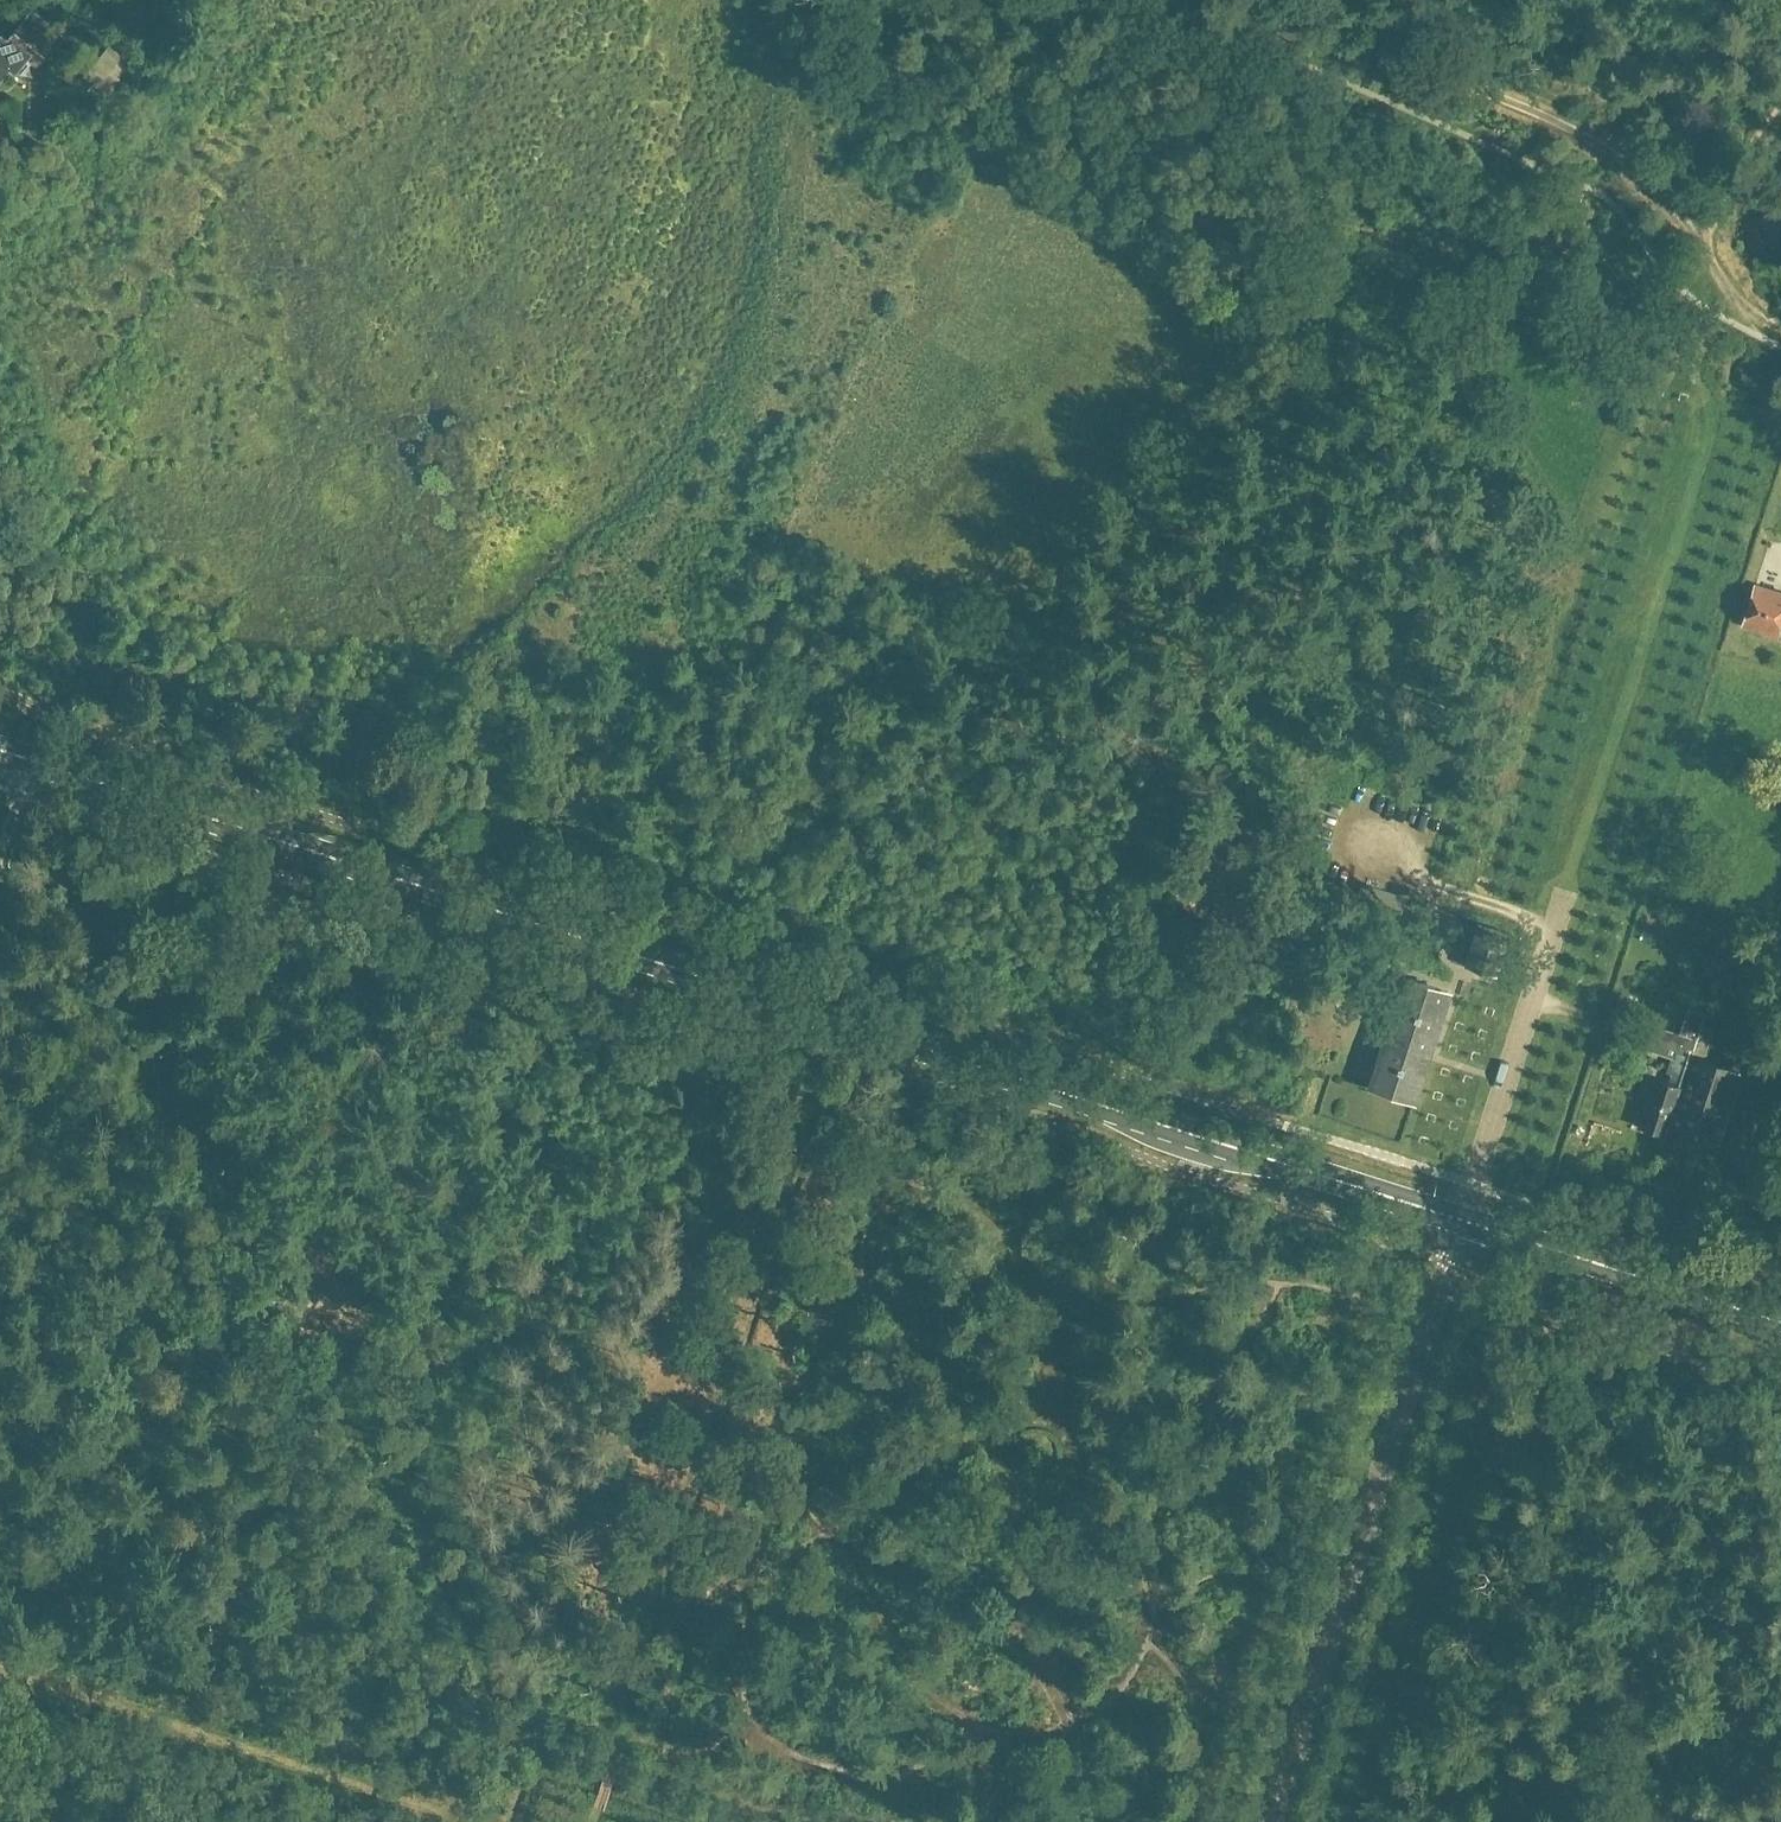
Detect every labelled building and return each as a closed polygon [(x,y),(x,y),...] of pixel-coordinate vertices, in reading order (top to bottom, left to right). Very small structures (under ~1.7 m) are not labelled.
[(8,71),(14,76),(28,58),(36,65),(51,46),(38,36),(48,24),(33,11),(8,42),(1,37),(0,39),(0,80),(8,71)] [(109,86),(130,60),(109,44),(88,70),(109,86)] [(1743,624),(1777,634),(1780,622),(1780,591),(1755,584),(1743,624)] [(1482,923),(1469,967),(1497,975),(1510,932),(1482,923)] [(1409,979),(1375,1087),(1415,1100),(1449,992),(1409,979)] [(1657,1080),(1642,1125),(1674,1136),(1687,1099),(1680,1097),(1708,1012),(1689,1006),(1680,1035),(1660,1028),(1652,1051),(1674,1058),(1670,1073),(1674,1075),(1671,1084),(1657,1080)] [(1708,1012),(1680,1097),(1687,1099),(1674,1136),(1718,1150),(1744,1072),(1705,1059),(1720,1015),(1708,1012)]
